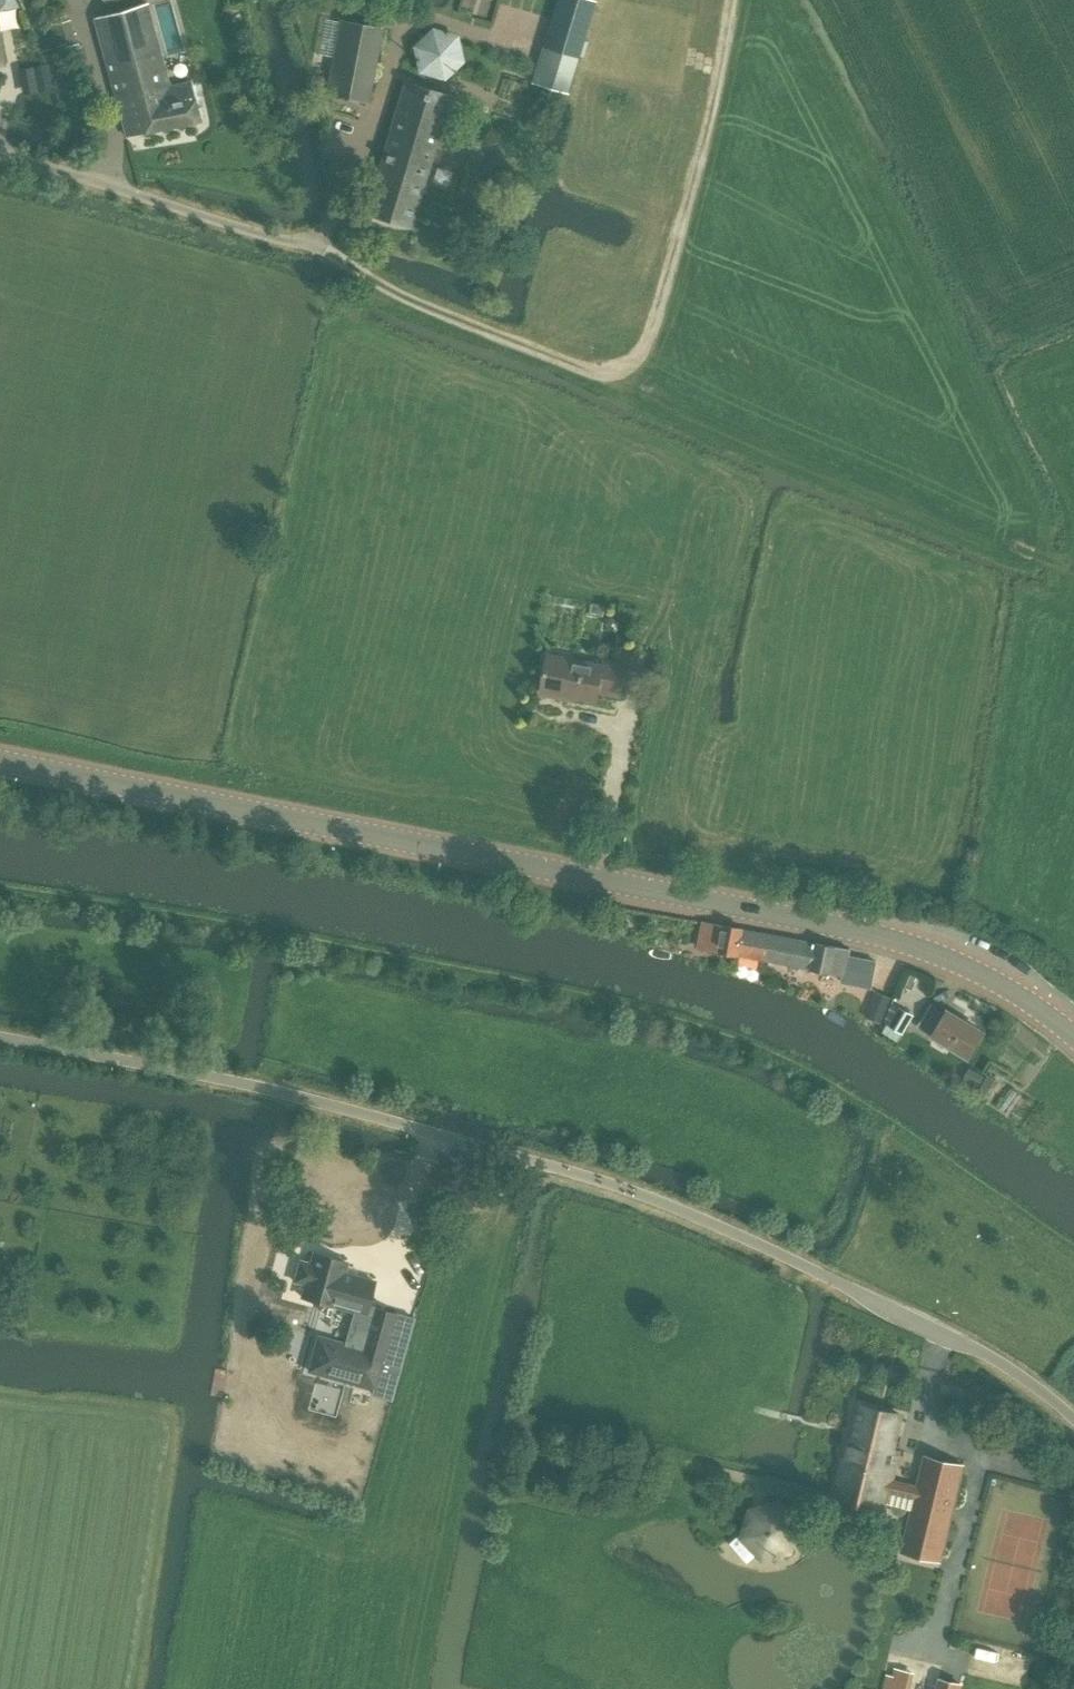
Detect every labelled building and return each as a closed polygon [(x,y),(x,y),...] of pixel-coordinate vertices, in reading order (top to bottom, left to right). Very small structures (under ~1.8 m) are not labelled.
[(18,7),(15,0),(0,0),(0,10),(18,7)] [(595,1),(592,0),(559,0),(534,82),(568,92),(595,1)] [(188,82),(168,87),(147,6),(94,21),(126,136),(198,120),(188,82)] [(340,20),(340,22),(326,94),(368,102),(382,28),(340,20)] [(418,73),(445,81),(464,62),(459,36),(433,28),(412,46),(418,73)] [(411,227),(450,96),(405,82),(366,214),(411,227)] [(620,696),(627,663),(603,658),(601,664),(549,653),(540,694),(560,698),(561,693),(597,701),(598,692),(620,696)] [(771,962),(776,936),(704,923),(698,949),(738,957),(738,956),(771,962)] [(776,936),(771,962),(785,965),(809,969),(842,976),(841,983),(850,985),(870,988),(875,962),(860,959),(848,957),(849,950),(776,936)] [(870,1017),(886,1020),(891,993),(875,990),(870,1017)] [(930,1038),(967,1060),(983,1032),(947,1011),(945,1014),(931,1006),(918,1027),(931,1035),(930,1038)] [(903,1034),(913,1016),(900,1009),(890,1026),(903,1034)] [(299,1261),(293,1282),(304,1285),(300,1298),(353,1312),(345,1343),(316,1335),(308,1366),(306,1372),(373,1391),(374,1389),(383,1358),(395,1315),(369,1307),(376,1283),(374,1282),(363,1279),(343,1274),(346,1263),(313,1254),(310,1264),(299,1261)] [(963,1466),(925,1457),(918,1488),(892,1481),(896,1465),(893,1464),(896,1450),(894,1449),(902,1417),(861,1406),(853,1439),(847,1438),(833,1496),(885,1509),(886,1504),(892,1505),(892,1507),(892,1508),(892,1510),(893,1512),(894,1513),(895,1514),(897,1515),(899,1515),(900,1515),(902,1515),(903,1514),(904,1513),(906,1512),(907,1510),(907,1509),(912,1510),(903,1551),(941,1561),(963,1466)] [(743,1506),(753,1561),(797,1552),(787,1498),(743,1506)] [(974,1664),(994,1670),(999,1651),(980,1645),(974,1664)] [(911,1682),(893,1677),(891,1688),(909,1688),(911,1682)] [(961,1685),(939,1680),(937,1688),(960,1688),(961,1685)]
